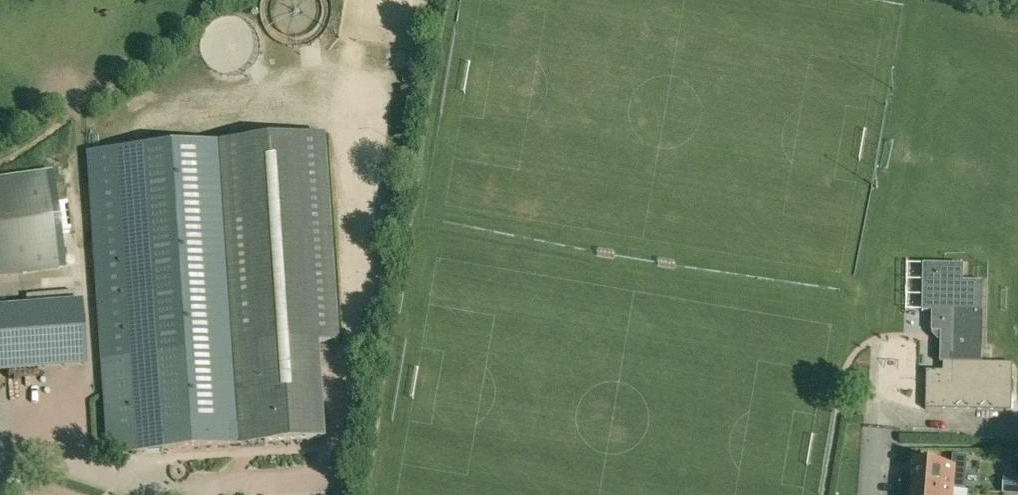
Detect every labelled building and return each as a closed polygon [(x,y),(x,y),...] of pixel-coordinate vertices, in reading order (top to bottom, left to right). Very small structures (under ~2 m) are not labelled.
[(327,137),(215,145),(87,154),(107,456),(236,447),(327,442),(321,345),(341,343),(327,137)] [(0,180),(0,276),(63,267),(50,172),(0,180)] [(923,281),(922,311),(932,312),(931,333),(941,333),(940,363),(943,363),(981,363),(983,282),(962,282),(962,266),(923,265),(923,281)] [(85,364),(81,303),(0,309),(0,370),(85,364)] [(1012,364),(981,363),(943,363),(943,371),(927,371),(926,410),(1011,411),(1012,364)] [(913,464),(912,486),(954,490),(965,490),(967,459),(953,458),(952,467),(913,464)] [(1004,479),(1003,493),(1017,494),(1017,480),(1004,479)] [(954,490),(912,486),(911,494),(954,494),(954,490)]
